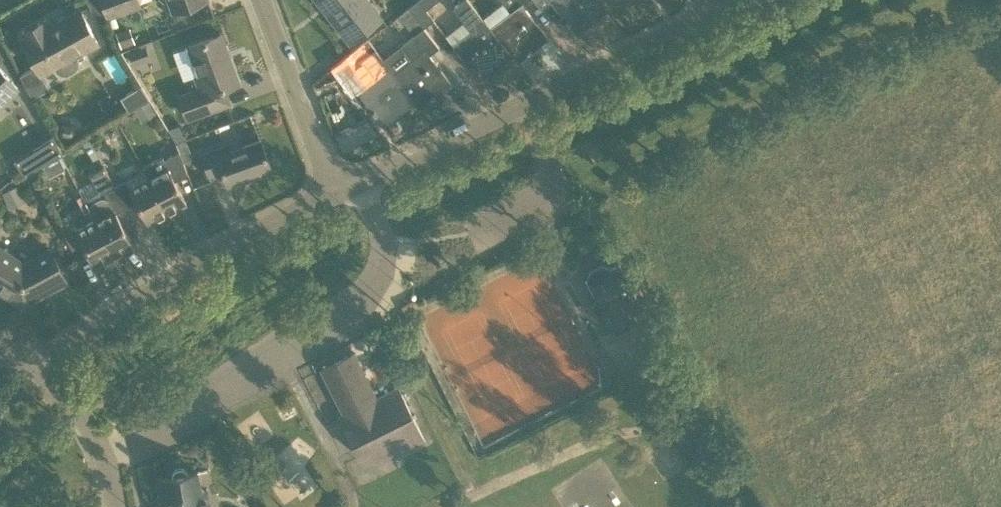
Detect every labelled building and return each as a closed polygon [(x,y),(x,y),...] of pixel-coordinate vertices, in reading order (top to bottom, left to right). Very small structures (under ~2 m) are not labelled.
[(130,10),(140,7),(137,0),(102,0),(109,18),(130,10)] [(201,0),(170,0),(174,10),(201,0)] [(357,0),(316,0),(332,20),(357,0)] [(382,17),(368,0),(357,0),(332,20),(349,43),(382,17)] [(434,19),(426,9),(437,0),(418,0),(409,7),(424,27),(434,19)] [(489,27),(468,0),(461,0),(453,7),(471,30),(453,45),(480,79),(481,78),(511,54),(517,62),(489,27)] [(549,37),(520,0),(501,0),(510,11),(489,27),(517,62),(518,61),(517,60),(547,37),(548,38),(549,37)] [(577,34),(578,33),(607,9),(600,0),(550,0),(577,34)] [(607,9),(608,9),(614,16),(615,16),(614,15),(633,0),(600,0),(607,9)] [(414,35),(424,27),(409,7),(399,15),(414,35)] [(98,42),(80,9),(50,25),(47,18),(22,31),(25,38),(23,40),(41,73),(55,66),(57,70),(62,73),(67,73),(75,69),(78,65),(78,59),(76,54),(98,42)] [(394,73),(421,106),(451,83),(452,83),(430,54),(439,47),(424,27),(414,35),(404,42),(415,56),(394,73)] [(189,117),(230,102),(224,87),(239,81),(221,33),(188,45),(204,86),(180,95),(189,117)] [(394,73),(367,39),(349,54),(357,64),(362,60),(375,76),(356,90),(384,125),(385,124),(384,123),(414,100),(420,107),(421,107),(421,106),(394,73)] [(18,86),(0,66),(0,102),(18,86)] [(141,87),(122,99),(130,111),(149,100),(141,87)] [(369,114),(334,129),(343,150),(378,135),(369,114)] [(26,176),(46,166),(51,175),(68,165),(54,138),(17,158),(26,176)] [(180,151),(184,161),(193,158),(186,138),(176,142),(180,151)] [(272,169),(261,139),(228,151),(225,144),(202,153),(210,176),(223,171),(228,185),(272,169)] [(188,173),(184,161),(180,151),(164,159),(163,156),(144,166),(145,169),(144,169),(167,213),(187,202),(175,180),(188,173)] [(126,206),(114,184),(104,165),(89,173),(101,193),(104,191),(108,198),(107,197),(104,197),(101,197),(93,201),(90,205),(89,207),(90,208),(114,254),(133,244),(115,211),(126,206)] [(167,213),(144,169),(126,179),(125,178),(114,184),(126,206),(137,200),(148,222),(167,213)] [(11,207),(27,199),(19,183),(3,191),(11,207)] [(114,254),(90,208),(89,209),(94,220),(76,229),(72,220),(61,227),(72,249),(83,243),(95,265),(114,254)] [(0,246),(0,289),(22,303),(66,280),(49,248),(24,262),(0,246)] [(643,309),(619,263),(611,267),(602,265),(589,271),(586,280),(595,297),(604,299),(615,321),(612,330),(614,334),(638,322),(634,313),(643,309)] [(376,397),(354,352),(322,369),(339,404),(341,403),(346,412),(339,416),(359,457),(395,439),(401,453),(424,441),(398,386),(376,397)] [(187,470),(183,466),(176,468),(172,472),(173,475),(157,478),(163,506),(210,506),(207,489),(201,490),(197,471),(188,473),(187,470)]
